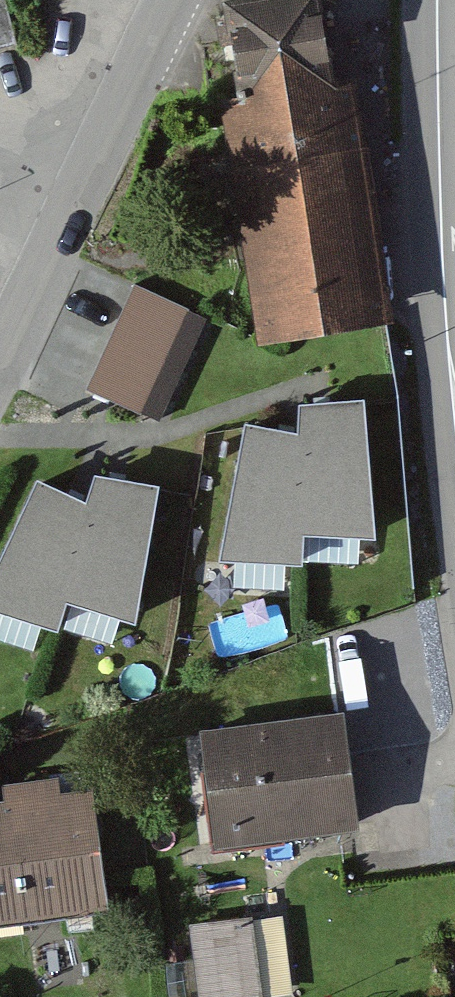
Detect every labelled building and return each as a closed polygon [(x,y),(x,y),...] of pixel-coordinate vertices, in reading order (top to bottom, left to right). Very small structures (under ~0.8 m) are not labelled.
[(22,46),(10,0),(0,0),(0,52),(22,46)] [(236,88),(219,90),(258,339),(396,317),(357,69),(336,72),(324,0),(223,0),(236,88)] [(204,315),(136,284),(87,392),(155,422),(204,315)] [(297,424),(246,415),(221,554),(300,559),(304,528),(377,531),(367,390),(299,396),(297,424)] [(37,471),(0,550),(0,607),(59,625),(68,598),(139,619),(159,479),(95,465),(87,494),(37,471)] [(346,706),(202,724),(216,842),(360,824),(346,706)] [(0,795),(0,922),(112,907),(95,781),(62,786),(60,772),(2,779),(4,795),(0,795)] [(189,922),(199,996),(264,996),(253,913),(189,922)]
